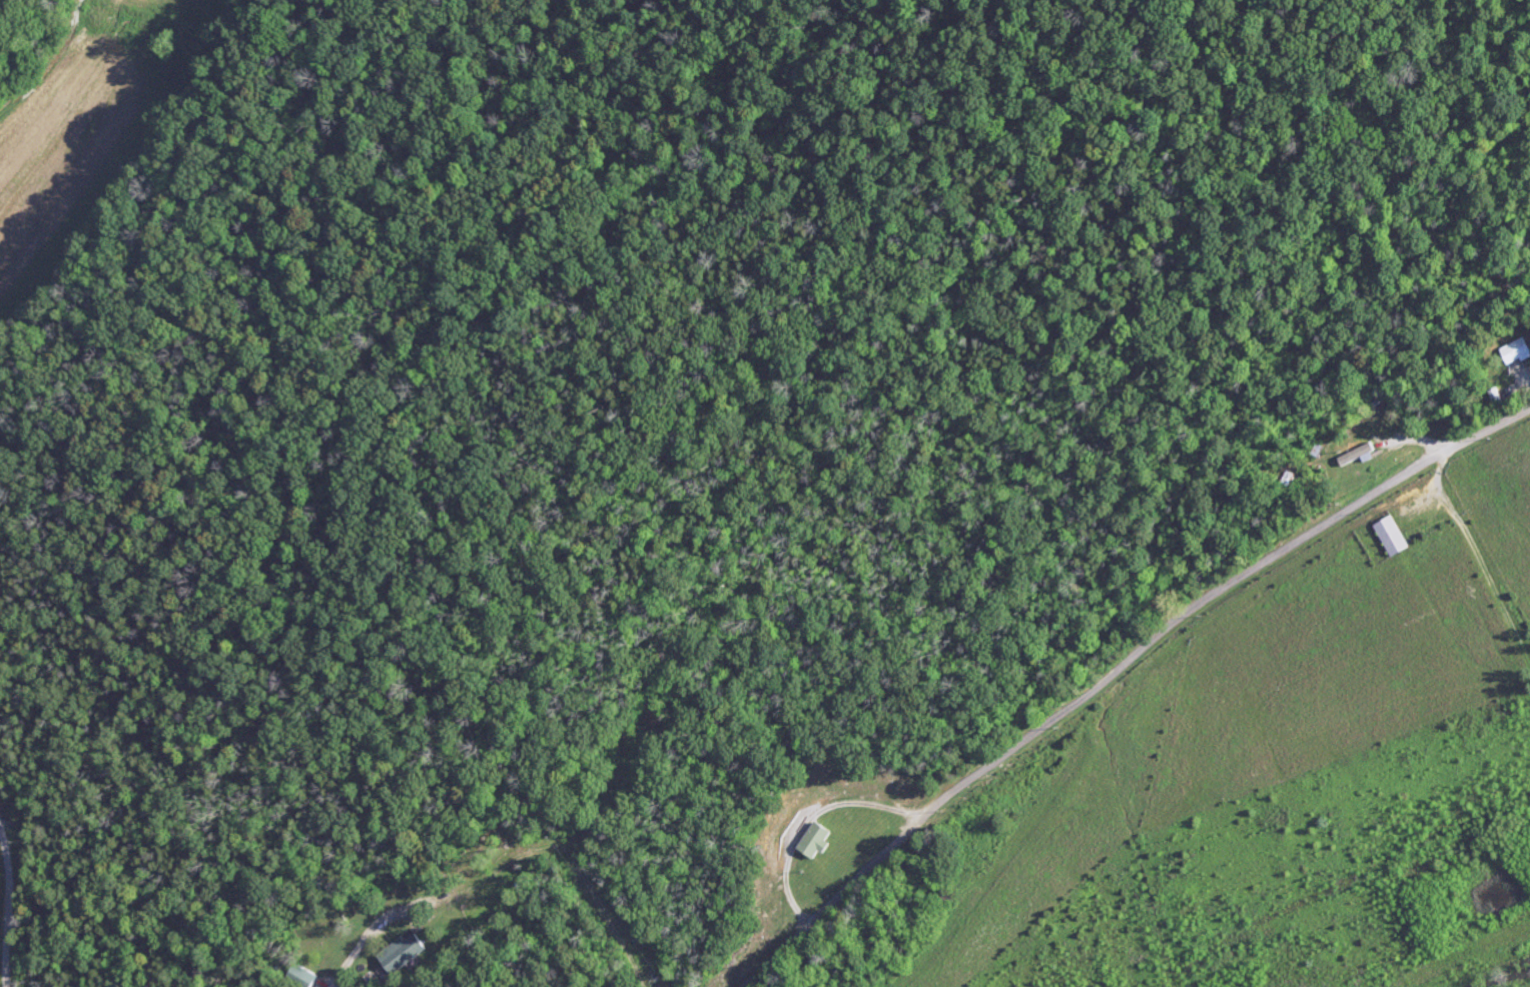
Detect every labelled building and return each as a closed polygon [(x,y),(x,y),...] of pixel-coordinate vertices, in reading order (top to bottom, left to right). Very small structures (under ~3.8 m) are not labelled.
[(1529,359),(1529,346),(1527,338),(1501,348),(1508,367),(1529,359)] [(1364,461),(1376,456),(1372,444),(1338,458),(1342,467),(1363,459),(1364,461)] [(1412,549),(1393,517),(1375,527),(1393,560),(1412,549)] [(835,832),(817,821),(800,848),(819,861),(831,842),(829,841),(835,832)] [(427,950),(415,933),(404,941),(403,939),(378,957),(391,976),(427,950)] [(293,965),(287,979),(306,986),(312,986),(317,975),(293,965)]
